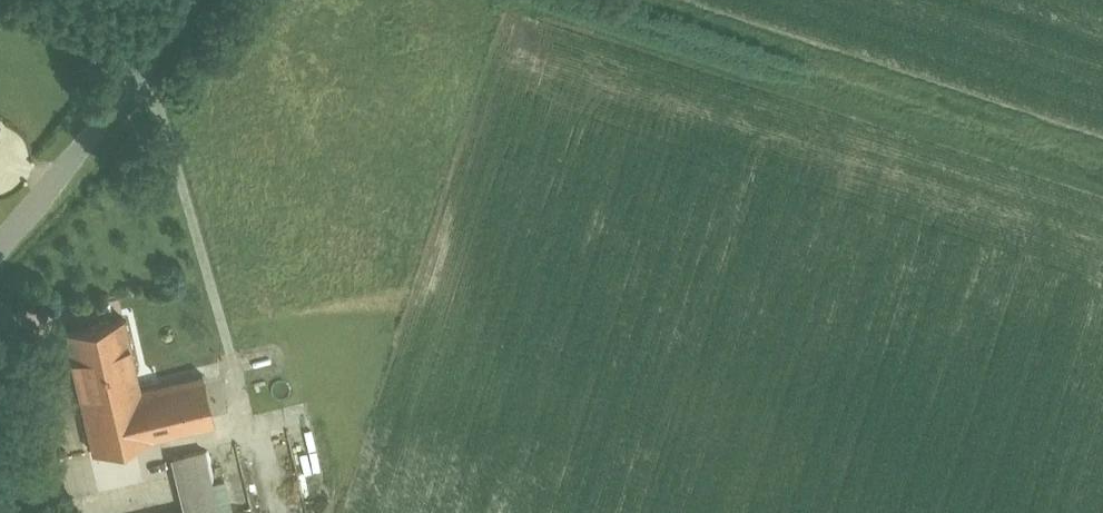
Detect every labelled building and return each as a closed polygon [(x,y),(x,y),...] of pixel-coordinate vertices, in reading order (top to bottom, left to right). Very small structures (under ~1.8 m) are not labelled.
[(126,297),(58,310),(102,459),(233,426),(200,355),(149,373),(126,297)] [(127,512),(193,512),(190,499),(127,512)]
